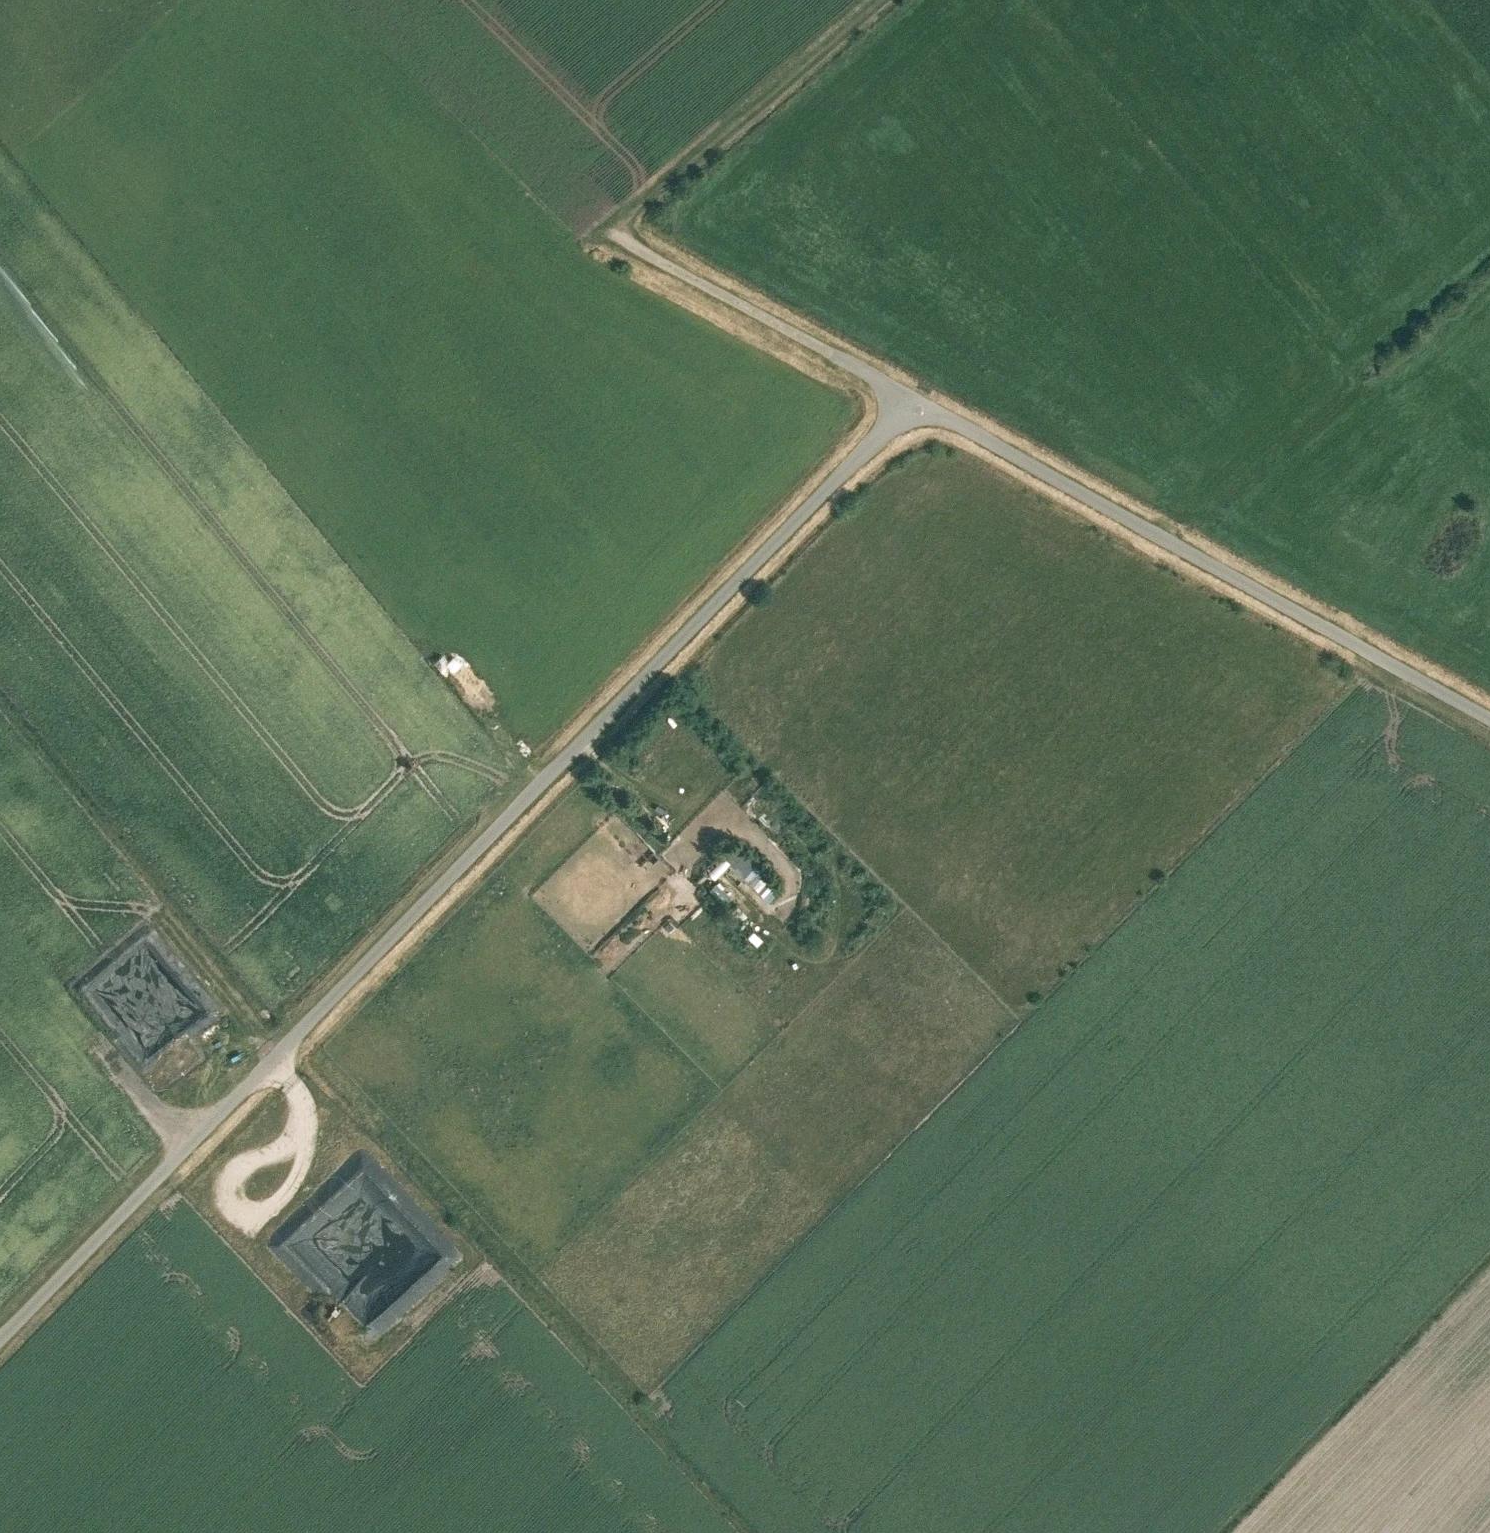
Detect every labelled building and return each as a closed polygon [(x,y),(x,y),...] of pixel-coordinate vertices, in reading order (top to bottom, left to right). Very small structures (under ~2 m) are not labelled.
[(734,867),(746,855),(735,844),(723,856),(734,867)] [(759,888),(778,896),(784,881),(764,874),(759,888)] [(366,1312),(443,1275),(442,1275),(453,1269),(424,1208),(404,1218),(410,1232),(343,1264),(350,1278),(349,1278),(366,1312)]
